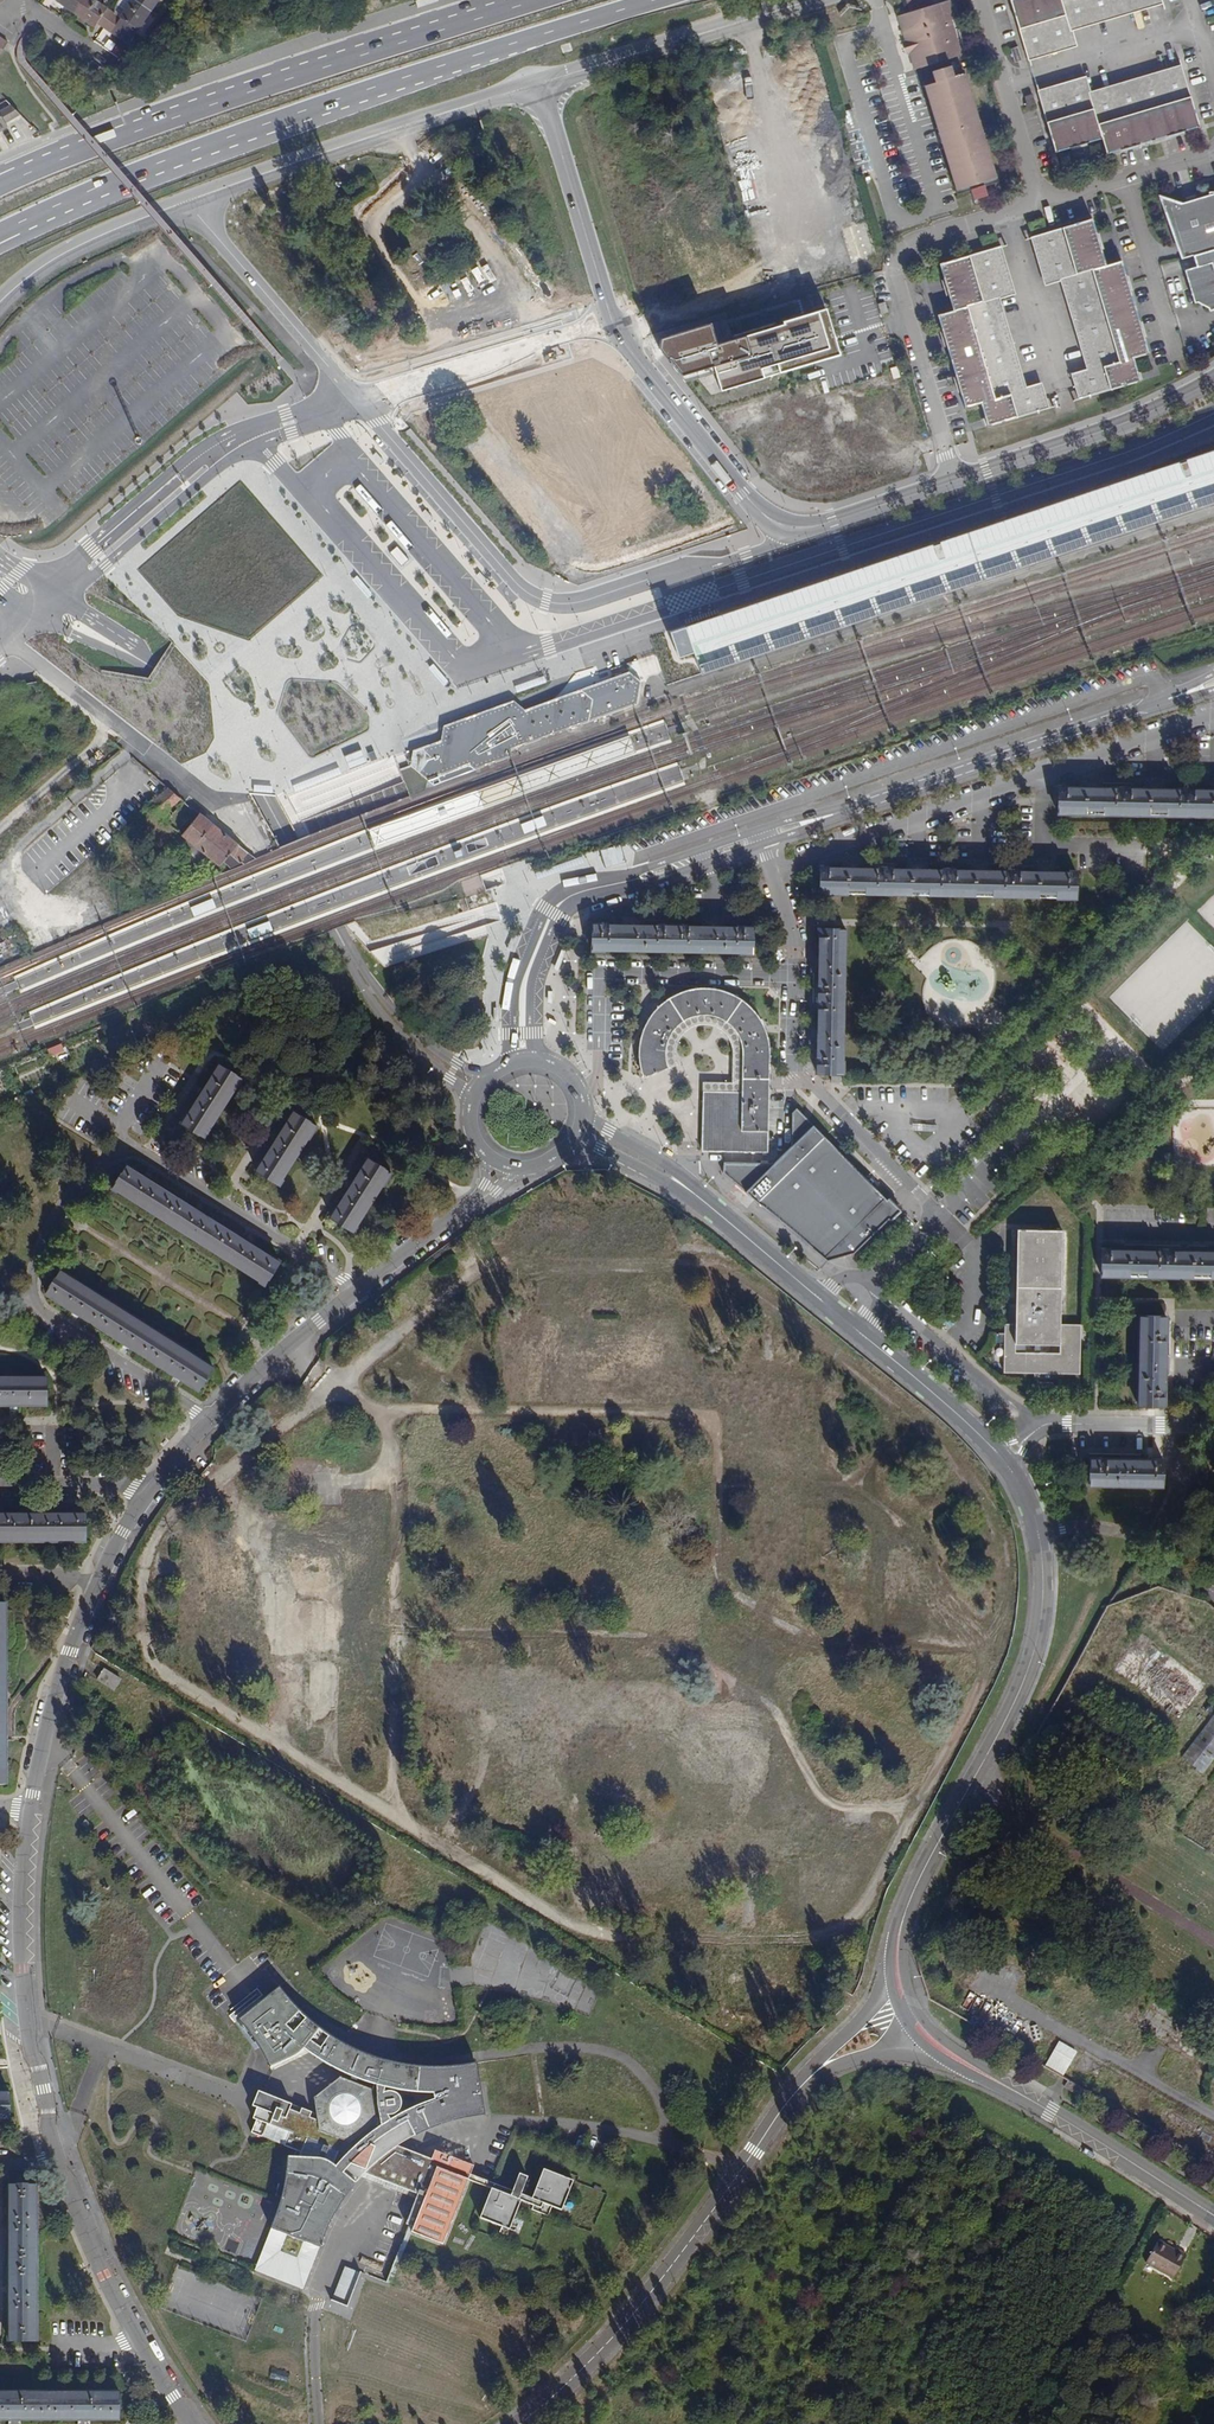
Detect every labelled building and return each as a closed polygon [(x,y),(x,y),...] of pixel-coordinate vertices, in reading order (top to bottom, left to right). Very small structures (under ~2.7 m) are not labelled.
[(75,12),(83,0),(57,0),(75,12)] [(97,22),(107,7),(98,0),(83,0),(75,12),(94,26),(97,22)] [(152,9),(139,0),(130,0),(119,15),(121,17),(138,29),(152,9)] [(152,9),(158,0),(139,0),(152,9)] [(909,11),(931,6),(930,0),(907,0),(909,11)] [(1070,31),(1163,4),(1162,0),(1010,0),(1027,59),(1074,45),(1070,31)] [(950,20),(954,18),(949,1),(898,16),(905,41),(902,42),(905,54),(908,53),(913,70),(930,65),(948,59),(960,55),(950,20)] [(97,22),(104,27),(114,11),(107,7),(97,22)] [(111,32),(121,17),(119,15),(114,11),(104,27),(111,32)] [(959,17),(954,18),(963,50),(968,48),(959,17)] [(1014,62),(1021,60),(1017,46),(1010,49),(1014,62)] [(950,67),(948,59),(930,65),(931,72),(950,67)] [(1102,138),(1106,153),(1199,126),(1181,65),(1088,92),(1084,79),(1038,92),(1055,152),(1102,138)] [(952,74),(950,67),(931,72),(933,79),(952,74)] [(961,76),(991,179),(959,189),(931,96),(927,97),(955,195),(970,190),(982,187),(997,182),(964,70),(952,74),(933,79),(922,82),(924,87),(961,76)] [(927,97),(931,96),(959,189),(991,179),(961,76),(924,87),(927,97)] [(1031,94),(1025,97),(1028,110),(1035,108),(1031,94)] [(8,125),(8,124),(5,121),(20,112),(11,103),(0,110),(0,130),(8,125)] [(8,124),(23,115),(20,112),(5,121),(8,124)] [(970,190),(972,197),(984,194),(982,187),(970,190)] [(1176,206),(1175,208),(1173,211),(1172,213),(1172,215),(1172,219),(1173,223),(1174,227),(1175,231),(1177,236),(1179,241),(1183,247),(1180,249),(1184,259),(1192,257),(1213,251),(1213,195),(1176,206)] [(1046,283),(1062,278),(1089,371),(1074,375),(1081,398),(1140,381),(1133,358),(1149,353),(1122,261),(1106,264),(1092,218),(1033,236),(1046,283)] [(1045,226),(1042,219),(1029,223),(1031,230),(1045,226)] [(982,237),(983,244),(996,240),(994,233),(982,237)] [(953,310),(938,315),(966,408),(981,403),(988,426),(1047,408),(1040,385),(1025,390),(997,297),(1012,293),(998,246),(940,264),(953,310)] [(1192,257),(1195,268),(1184,272),(1193,304),(1196,304),(1207,310),(1208,313),(1213,311),(1213,251),(1192,257)] [(709,325),(664,339),(666,352),(685,377),(716,368),(726,393),(844,358),(831,313),(717,349),(709,325)] [(1180,461),(706,623),(680,632),(671,635),(675,647),(687,683),(1199,506),(1213,500),(1213,447),(1180,461)] [(389,549),(403,564),(409,558),(396,543),(389,549)] [(413,750),(411,765),(428,780),(433,778),(440,775),(441,778),(442,781),(476,769),(511,756),(512,749),(636,704),(641,682),(629,671),(525,709),(518,704),(513,700),(443,725),(442,732),(442,739),(413,750)] [(637,752),(630,734),(501,782),(370,830),(377,847),(637,752)] [(366,757),(363,748),(342,756),(348,771),(368,763),(366,757)] [(1209,786),(1209,790),(1165,789),(1165,785),(1154,785),(1146,784),(1146,789),(1101,788),(1101,784),(1092,784),(1082,783),(1081,788),(1059,788),(1058,811),(1213,814),(1213,786),(1209,786)] [(188,819),(173,805),(182,798),(168,787),(145,805),(177,831),(188,819)] [(195,819),(200,813),(195,809),(189,815),(195,819)] [(195,819),(181,834),(219,866),(225,859),(231,863),(234,859),(239,863),(240,862),(243,864),(255,858),(200,813),(195,819)] [(822,892),(1076,896),(1076,873),(1055,872),(1055,867),(1046,867),(1036,867),(1036,872),(992,871),(992,866),(981,866),(972,866),(972,871),(927,869),(927,865),(917,865),(908,865),(908,869),(863,868),(863,864),(853,864),(844,863),(844,868),(823,867),(822,892)] [(24,902),(31,912),(46,901),(39,891),(24,902)] [(594,924),(594,949),(752,951),(752,927),(722,926),(722,921),(712,921),(703,921),(703,926),(643,925),(643,920),(633,920),(624,920),(624,924),(594,924)] [(821,928),(821,950),(817,949),(816,959),(816,969),(821,969),(820,1023),(815,1022),(815,1032),(815,1042),(819,1043),(819,1072),(843,1073),(846,929),(821,928)] [(25,936),(35,950),(41,946),(31,932),(25,936)] [(730,993),(717,989),(711,988),(698,988),(692,989),(685,990),(674,995),(669,998),(660,1005),(656,1009),(649,1018),(644,1027),(642,1033),(639,1044),(639,1053),(639,1059),(640,1063),(642,1072),(644,1076),(662,1070),(669,1067),(666,1059),(666,1047),(669,1036),(675,1028),(684,1020),(695,1015),(705,1015),(717,1017),(726,1021),(735,1030),(739,1037),(742,1045),(742,1052),(742,1083),(742,1091),(703,1091),(703,1099),(702,1151),(768,1151),(769,1084),(770,1046),(768,1035),(766,1029),(763,1023),(761,1018),(757,1014),(755,1010),(746,1002),(736,996),(730,993)] [(703,1082),(703,1091),(742,1091),(742,1083),(742,1052),(742,1045),(739,1037),(735,1030),(726,1021),(717,1017),(705,1015),(695,1015),(684,1020),(675,1028),(669,1036),(666,1047),(666,1059),(669,1067),(679,1064),(678,1060),(677,1052),(679,1043),(683,1036),(688,1031),(694,1026),(700,1026),(707,1025),(714,1027),(722,1031),(729,1038),(732,1046),(732,1051),(732,1080),(703,1080),(703,1082)] [(219,1064),(182,1123),(205,1137),(242,1077),(219,1064)] [(841,1076),(832,1075),(832,1083),(841,1084),(841,1076)] [(724,1161),(723,1173),(828,1258),(853,1251),(889,1216),(892,1219),(900,1210),(797,1108),(794,1112),(793,1145),(772,1163),(724,1161)] [(294,1110),(257,1170),(279,1184),(316,1124),(294,1110)] [(375,1147),(331,1216),(353,1230),(390,1171),(379,1164),(386,1154),(375,1147)] [(127,1164),(113,1187),(266,1284),(280,1261),(127,1164)] [(1081,1324),(1060,1324),(1062,1229),(1018,1229),(1015,1324),(1015,1333),(1004,1332),(1003,1371),(1080,1373),(1081,1324)] [(1102,1272),(1213,1274),(1213,1249),(1209,1249),(1208,1245),(1189,1245),(1189,1249),(1143,1248),(1143,1244),(1124,1243),(1124,1248),(1102,1247),(1102,1272)] [(60,1270),(46,1292),(199,1389),(213,1367),(60,1270)] [(1165,1316),(1141,1316),(1139,1404),(1162,1404),(1163,1375),(1168,1375),(1168,1356),(1164,1355),(1165,1316)] [(1004,1323),(1004,1332),(1015,1333),(1015,1324),(1004,1323)] [(47,1405),(47,1379),(0,1379),(0,1405),(47,1405)] [(1162,1459),(1140,1459),(1141,1457),(1141,1455),(1121,1454),(1121,1459),(1091,1458),(1091,1483),(1161,1485),(1162,1459)] [(836,1479),(838,1485),(852,1480),(850,1474),(836,1479)] [(0,1515),(0,1542),(85,1542),(86,1515),(0,1515)] [(1161,1567),(1153,1561),(1146,1570),(1153,1576),(1161,1567)] [(104,1669),(98,1680),(115,1690),(121,1680),(104,1669)] [(1203,1772),(1213,1758),(1213,1715),(1182,1756),(1203,1772)] [(276,2013),(286,2026),(294,2033),(298,2035),(310,2044),(324,2050),(332,2055),(344,2061),(353,2064),(352,2069),(378,2079),(361,2125),(325,2111),(323,2116),(265,2095),(261,2105),(268,2107),(265,2114),(261,2112),(255,2129),(265,2133),(270,2121),(293,2129),(292,2132),(289,2131),(285,2141),(301,2147),(299,2152),(289,2152),(288,2166),(287,2177),(285,2187),(283,2197),(280,2208),(277,2218),(273,2227),(285,2232),(267,2278),(303,2292),(325,2236),(329,2227),(334,2217),(339,2208),(345,2199),(351,2191),(357,2182),(363,2176),(357,2174),(361,2164),(370,2168),(427,2189),(416,2219),(422,2221),(420,2225),(450,2236),(474,2174),(476,2168),(479,2159),(440,2144),(437,2153),(405,2141),(396,2137),(402,2119),(420,2133),(434,2127),(443,2124),(454,2121),(464,2118),(474,2116),(485,2115),(477,2063),(466,2065),(456,2066),(445,2067),(435,2067),(424,2067),(414,2066),(403,2064),(393,2062),(383,2059),(372,2056),(363,2052),(353,2047),(344,2042),(335,2037),(326,2031),(317,2025),(309,2018),(302,2011),(294,2003),(287,1995),(280,1987),(240,2020),(250,2032),(257,2042),(275,2032),(267,2017),(276,2013)] [(331,2060),(336,2063),(342,2065),(347,2067),(320,2084),(325,2111),(361,2125),(378,2079),(352,2069),(353,2064),(344,2061),(332,2055),(324,2050),(310,2044),(298,2035),(294,2033),(286,2026),(276,2013),(267,2017),(275,2032),(257,2042),(259,2045),(262,2050),(264,2054),(267,2059),(269,2064),(271,2067),(275,2065),(279,2063),(283,2059),(286,2057),(289,2053),(291,2050),(295,2046),(297,2042),(298,2040),(308,2048),(311,2050),(315,2052),(320,2055),(325,2057),(331,2060)] [(1076,2052),(1059,2042),(1045,2065),(1062,2075),(1076,2052)] [(17,2123),(15,2104),(0,2104),(0,2123),(17,2123)] [(405,2141),(412,2137),(420,2133),(402,2119),(396,2137),(405,2141)] [(581,2173),(551,2162),(539,2192),(543,2194),(541,2199),(540,2203),(556,2209),(560,2200),(570,2204),(581,2173)] [(370,2168),(361,2164),(357,2174),(363,2176),(370,2168)] [(541,2199),(543,2194),(539,2192),(528,2188),(535,2170),(526,2167),(520,2185),(476,2168),(474,2174),(499,2183),(529,2195),(541,2199)] [(529,2195),(499,2183),(487,2213),(517,2225),(529,2195)] [(36,2184),(9,2184),(9,2341),(36,2341),(36,2184)] [(285,2232),(273,2227),(255,2273),(267,2278),(285,2232)] [(1177,2249),(1176,2251),(1158,2242),(1146,2263),(1172,2279),(1186,2255),(1177,2249)] [(362,2275),(346,2269),(332,2304),(348,2310),(362,2275)] [(0,2393),(0,2419),(119,2419),(120,2393),(0,2393)]
